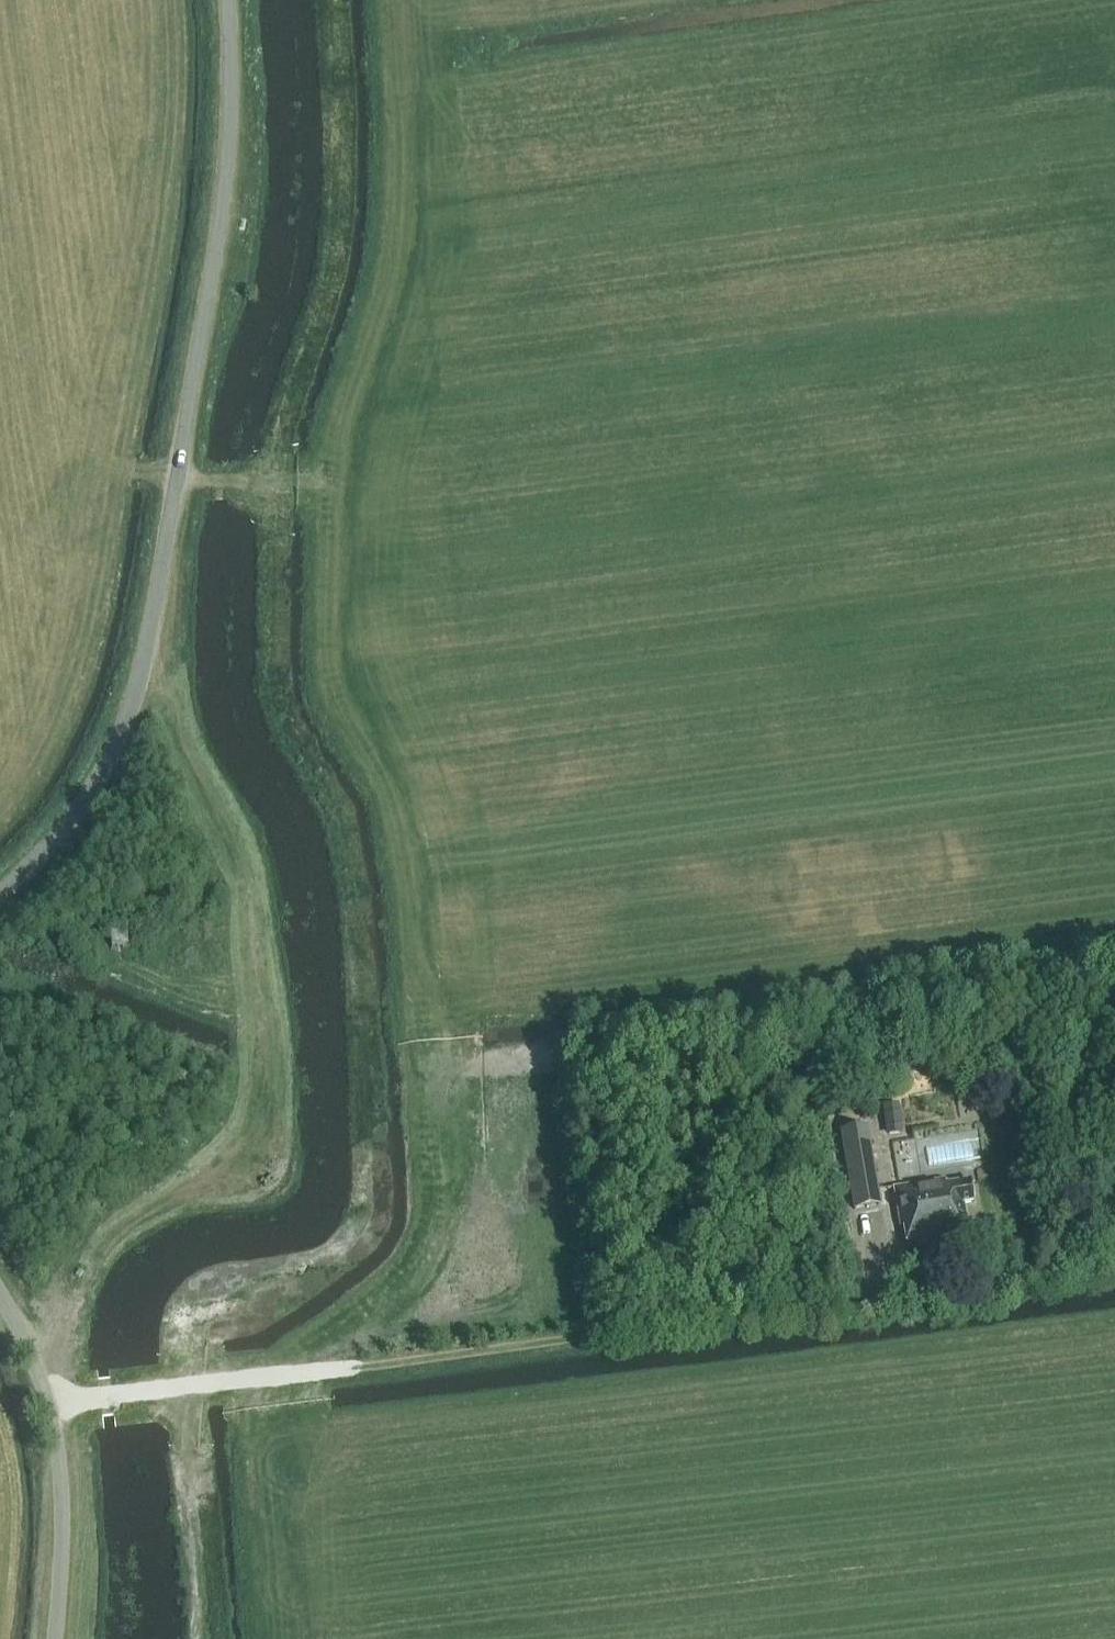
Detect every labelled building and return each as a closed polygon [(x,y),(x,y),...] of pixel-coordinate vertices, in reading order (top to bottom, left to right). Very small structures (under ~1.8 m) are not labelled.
[(129,925),(104,928),(108,955),(133,952),(129,925)] [(900,1135),(897,1103),(883,1105),(886,1136),(900,1135)] [(842,1133),(855,1211),(881,1206),(868,1128),(842,1133)] [(946,1181),(894,1190),(901,1227),(903,1226),(906,1245),(969,1235),(964,1204),(975,1203),(972,1183),(947,1187),(946,1181)]
